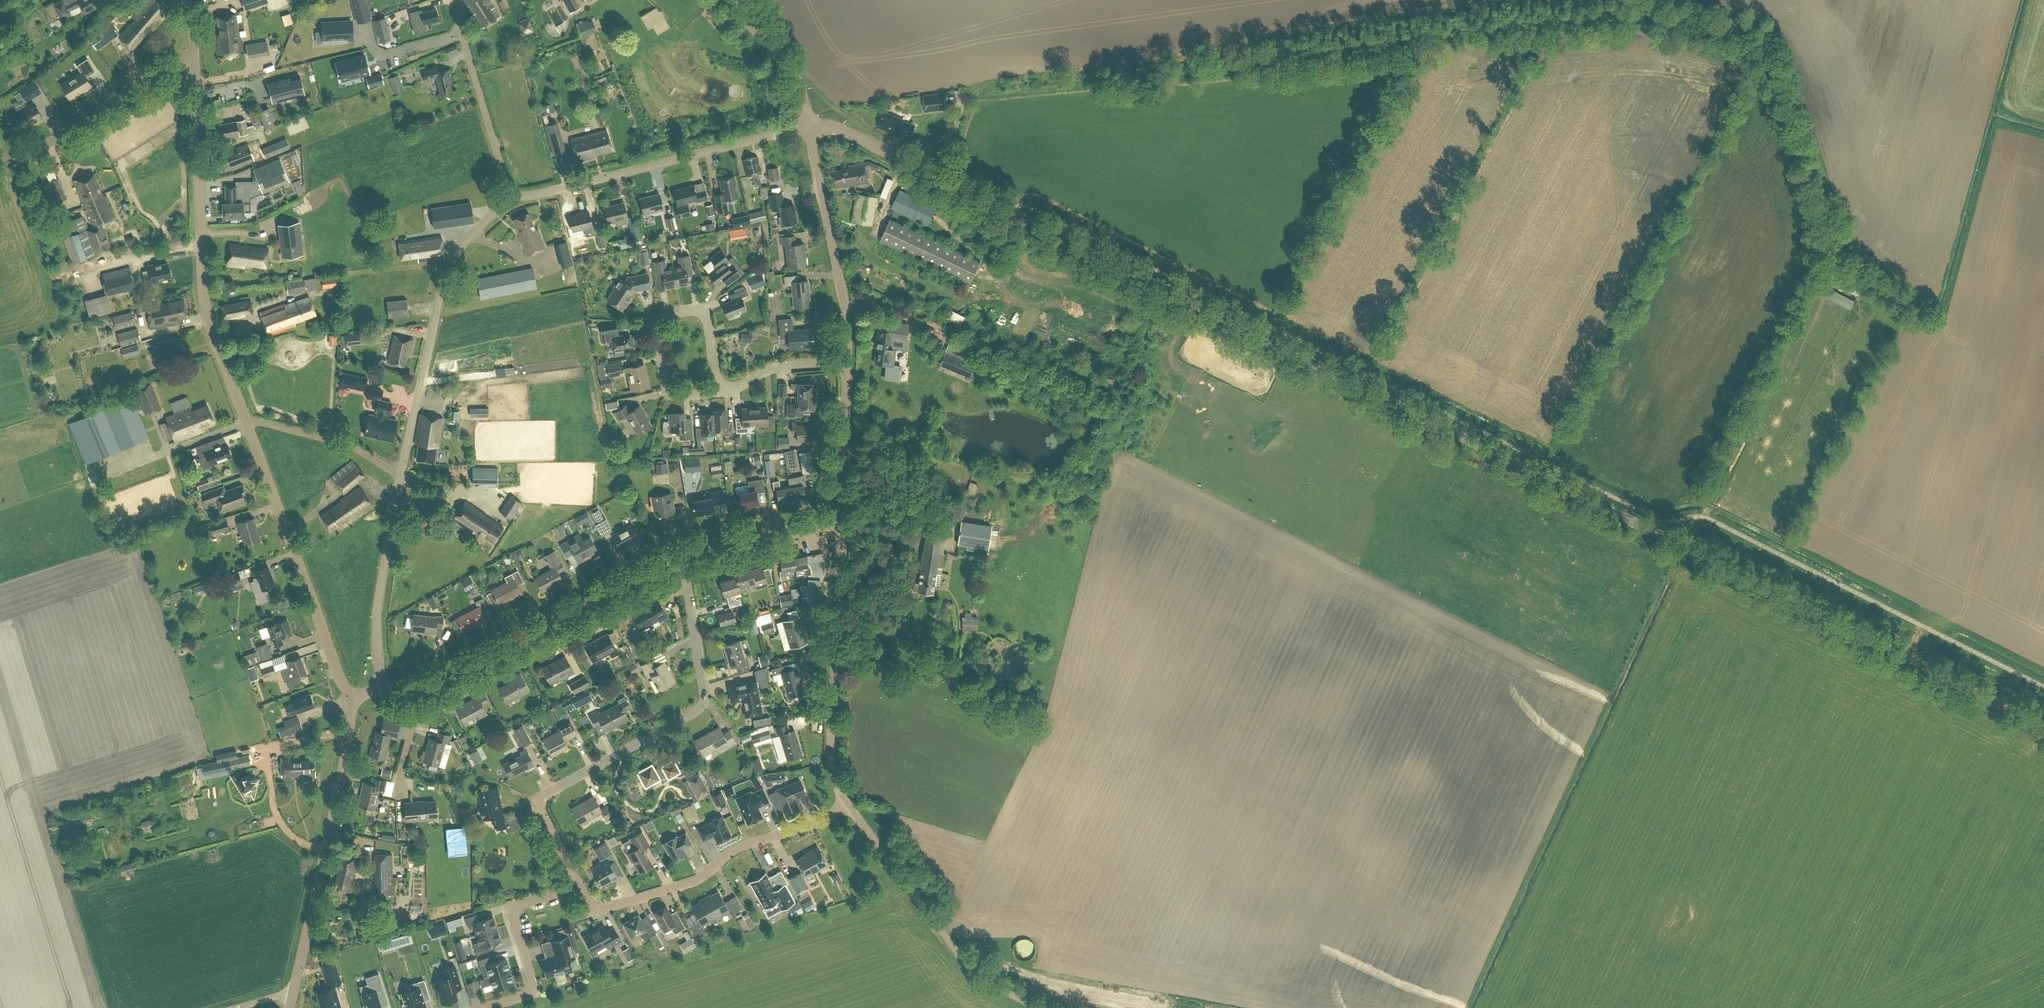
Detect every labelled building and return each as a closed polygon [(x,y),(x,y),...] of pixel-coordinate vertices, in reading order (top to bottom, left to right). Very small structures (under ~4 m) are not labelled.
[(99,3),(100,2),(99,0),(75,0),(66,5),(63,0),(54,5),(60,17),(70,12),(70,11),(80,5),(85,13),(100,4),(99,3)] [(157,0),(148,0),(134,16),(138,19),(125,33),(128,36),(124,41),(132,48),(137,42),(138,44),(152,29),(153,30),(170,12),(157,0)] [(268,0),(241,0),(244,10),(269,2),(268,0)] [(366,0),(353,0),(355,9),(367,5),(366,0)] [(481,28),(500,16),(494,7),(493,7),(489,0),(464,0),(481,28)] [(576,0),(566,0),(572,12),(580,7),(576,0)] [(439,20),(436,8),(421,12),(421,10),(413,13),(414,19),(422,17),(424,24),(439,20)] [(408,12),(391,15),(392,22),(409,19),(408,12)] [(217,16),(220,37),(217,38),(220,54),(242,51),(241,40),(239,40),(235,14),(217,16)] [(385,18),(373,21),(379,42),(390,39),(385,18)] [(593,19),(579,25),(585,38),(599,31),(593,19)] [(323,40),(352,38),(351,21),(322,23),(323,40)] [(118,33),(111,23),(89,38),(96,48),(118,33)] [(259,42),(246,45),(248,55),(261,53),(261,54),(268,53),(267,41),(259,42)] [(369,73),(364,54),(335,62),(339,76),(339,79),(341,78),(340,76),(348,73),(349,76),(362,72),(363,75),(369,73)] [(82,72),(62,85),(70,98),(85,89),(84,87),(89,84),(85,77),(95,71),(87,58),(77,65),(82,72)] [(438,72),(437,66),(422,70),(425,81),(436,78),(440,93),(453,90),(450,76),(448,69),(438,72)] [(379,74),(367,78),(369,86),(382,83),(379,74)] [(398,74),(387,78),(390,86),(401,82),(398,74)] [(288,77),(267,82),(267,83),(270,82),(271,85),(268,86),(271,97),(272,96),(274,102),(293,97),(292,91),(303,88),(300,77),(289,80),(288,77)] [(41,93),(48,104),(63,95),(55,84),(41,93)] [(24,86),(19,90),(23,97),(28,93),(24,86)] [(945,109),(943,92),(923,95),(925,112),(945,109)] [(43,119),(32,102),(18,111),(19,113),(11,119),(19,131),(27,126),(30,124),(32,126),(43,119)] [(555,111),(553,102),(542,105),(545,113),(555,111)] [(273,125),(268,109),(259,112),(264,128),(273,125)] [(260,121),(257,111),(251,113),(254,123),(260,121)] [(888,131),(889,129),(910,138),(915,125),(903,120),(904,119),(884,111),(878,127),(888,131)] [(247,133),(244,119),(215,125),(219,143),(231,141),(230,137),(247,133)] [(566,151),(558,122),(545,125),(553,155),(566,151)] [(577,162),(595,157),(594,154),(612,149),(607,129),(571,139),(577,162)] [(285,139),(261,149),(265,158),(289,148),(285,139)] [(254,159),(248,144),(235,149),(235,151),(217,158),(222,171),(254,159)] [(761,173),(757,156),(754,156),(753,156),(743,158),(743,159),(747,176),(752,175),(755,186),(760,185),(758,174),(761,173)] [(223,216),(244,215),(243,212),(250,211),(250,197),(289,181),(280,159),(253,170),(253,181),(236,182),(236,185),(225,185),(225,200),(222,200),(223,216)] [(848,166),(849,168),(833,172),(836,187),(851,184),(852,186),(869,182),(865,162),(848,166)] [(779,179),(777,167),(767,168),(769,181),(779,179)] [(93,173),(74,181),(83,206),(84,206),(90,204),(89,199),(101,194),(93,173)] [(738,196),(734,175),(719,178),(722,193),(714,194),(718,212),(728,210),(725,199),(738,196)] [(66,199),(58,178),(43,184),(47,196),(55,192),(59,202),(66,199)] [(695,192),(693,185),(673,190),(677,204),(678,206),(675,207),(677,217),(689,214),(686,202),(696,200),(696,202),(708,199),(706,190),(695,192)] [(937,206),(901,188),(891,208),(928,226),(937,206)] [(770,196),(772,207),(784,205),(782,193),(770,196)] [(878,197),(857,193),(851,221),(873,225),(878,197)] [(89,199),(90,204),(84,206),(92,227),(87,228),(82,215),(68,220),(73,233),(63,237),(73,265),(111,251),(101,223),(116,218),(107,195),(102,197),(101,194),(89,199)] [(663,210),(659,194),(640,199),(644,215),(663,210)] [(471,201),(431,207),(434,227),(474,221),(471,201)] [(628,218),(624,203),(605,208),(609,223),(616,221),(617,226),(629,223),(633,239),(630,239),(632,247),(644,244),(642,237),(640,237),(634,216),(628,218)] [(714,213),(712,204),(705,206),(707,215),(714,213)] [(796,221),(793,205),(780,207),(783,223),(796,221)] [(766,220),(764,210),(748,213),(750,224),(766,220)] [(591,224),(588,212),(569,216),(573,232),(584,229),(586,237),(594,235),(594,236),(595,236),(598,248),(605,246),(599,222),(591,224)] [(534,229),(527,213),(512,219),(519,235),(518,236),(526,256),(545,248),(537,229),(534,229)] [(669,230),(675,229),(673,217),(666,218),(669,230)] [(981,261),(890,218),(880,241),(970,283),(981,261)] [(299,222),(278,225),(282,257),(303,255),(299,222)] [(796,243),(795,234),(782,235),(784,245),(786,245),(789,266),(807,264),(804,242),(796,243)] [(444,258),(441,235),(398,242),(401,258),(418,256),(419,261),(444,258)] [(573,264),(566,240),(558,242),(564,267),(573,264)] [(268,249),(230,244),(227,265),(244,268),(245,265),(266,268),(268,249)] [(649,263),(647,250),(638,252),(640,265),(649,263)] [(716,285),(729,275),(733,279),(740,274),(728,259),(727,259),(723,253),(718,252),(712,257),(711,261),(716,267),(708,274),(716,285)] [(674,267),(677,286),(690,284),(688,275),(694,274),(691,255),(678,257),(680,266),(674,267)] [(677,286),(674,267),(668,268),(666,260),(654,262),(658,281),(665,280),(666,288),(677,286)] [(170,275),(166,261),(157,264),(156,262),(150,263),(151,268),(145,270),(147,279),(152,278),(153,280),(170,275)] [(102,274),(108,294),(135,287),(130,267),(102,274)] [(536,287),(532,267),(477,278),(481,299),(536,287)] [(651,287),(648,273),(628,277),(625,282),(620,279),(614,287),(615,288),(608,299),(623,310),(628,302),(630,303),(635,296),(633,294),(636,290),(651,287)] [(784,285),(791,285),(794,308),(810,306),(807,280),(798,281),(798,275),(784,276),(784,285)] [(336,286),(335,276),(323,278),(324,288),(336,286)] [(765,278),(750,284),(752,290),(768,284),(765,278)] [(305,290),(304,279),(286,282),(288,292),(305,290)] [(748,294),(746,288),(732,293),(734,299),(723,303),(727,316),(746,309),(741,297),(748,294)] [(112,312),(108,294),(84,300),(88,317),(112,312)] [(295,324),(294,321),(316,313),(309,296),(285,305),(284,303),(260,312),(268,335),(295,324)] [(253,314),(251,299),(220,304),(223,319),(253,314)] [(410,315),(408,299),(388,301),(390,317),(410,315)] [(186,317),(183,300),(146,307),(151,329),(182,322),(181,318),(186,317)] [(951,310),(949,319),(964,322),(966,313),(951,310)] [(136,324),(132,311),(112,316),(116,329),(136,324)] [(792,330),(791,317),(779,319),(781,336),(789,336),(790,349),(814,346),(812,328),(792,330)] [(908,323),(885,321),(884,330),(878,329),(874,364),(885,365),(883,379),(896,380),(898,367),(893,366),(895,349),(890,348),(892,337),(906,338),(908,323)] [(619,332),(617,322),(601,325),(604,343),(610,342),(611,344),(613,343),(614,350),(616,349),(617,357),(626,355),(625,350),(635,348),(633,339),(631,339),(631,335),(622,337),(621,332),(619,332)] [(140,341),(137,328),(117,333),(120,346),(140,341)] [(362,332),(341,335),(342,345),(364,343),(362,332)] [(331,344),(339,343),(339,334),(330,335),(331,344)] [(413,339),(395,335),(388,362),(404,366),(406,354),(409,354),(413,339)] [(174,340),(173,338),(160,342),(162,346),(153,348),(155,356),(164,353),(165,358),(175,355),(174,353),(183,350),(180,339),(174,340)] [(140,353),(137,344),(121,348),(124,357),(140,353)] [(977,365),(945,352),(940,364),(972,377),(977,365)] [(649,386),(647,375),(645,375),(643,365),(623,369),(622,362),(607,365),(609,377),(629,373),(633,389),(649,386)] [(991,374),(994,366),(985,362),(981,370),(991,374)] [(367,378),(342,372),(339,385),(364,390),(367,378)] [(160,402),(151,380),(134,387),(146,414),(161,408),(158,403),(160,402)] [(786,396),(786,383),(778,383),(779,396),(786,396)] [(798,396),(817,396),(817,391),(816,391),(816,383),(791,383),(791,388),(798,388),(798,396)] [(382,391),(368,388),(366,398),(378,400),(376,412),(379,412),(378,416),(369,415),(365,435),(379,438),(379,436),(393,439),(397,420),(384,418),(384,414),(389,415),(391,403),(380,401),(382,391)] [(150,437),(132,396),(76,420),(93,461),(150,437)] [(798,396),(797,403),(790,403),(790,415),(802,415),(802,409),(815,409),(816,402),(817,402),(817,396),(798,396)] [(618,407),(617,400),(605,402),(606,409),(618,407)] [(175,441),(203,430),(202,427),(214,423),(207,405),(192,410),(190,407),(166,417),(175,441)] [(632,411),(627,405),(616,412),(621,420),(626,416),(639,434),(652,425),(645,415),(646,414),(640,405),(632,411)] [(754,407),(755,425),(763,424),(764,430),(774,429),(773,416),(768,416),(767,406),(754,407)] [(755,425),(754,407),(741,408),(742,418),(735,419),(736,433),(749,432),(748,425),(755,425)] [(714,409),(712,410),(712,413),(700,414),(701,427),(696,428),(696,439),(707,439),(707,434),(715,434),(715,431),(714,409)] [(714,409),(715,431),(722,431),(722,435),(733,435),(732,422),(725,423),(725,409),(714,409)] [(685,418),(685,412),(670,414),(670,421),(665,422),(665,425),(665,434),(667,435),(671,435),(673,434),(673,432),(680,431),(680,438),(693,437),(691,418),(685,418)] [(420,414),(415,444),(418,444),(416,459),(434,462),(436,448),(438,448),(443,418),(420,414)] [(781,418),(777,422),(783,428),(787,423),(781,418)] [(797,423),(797,421),(792,422),(792,432),(797,432),(797,439),(817,439),(817,430),(819,430),(819,423),(817,423),(816,422),(797,423)] [(230,442),(243,437),(241,431),(228,436),(230,442)] [(789,447),(788,436),(778,437),(778,448),(789,447)] [(214,444),(213,439),(196,445),(200,457),(197,458),(201,469),(211,465),(210,463),(216,461),(217,463),(223,461),(223,460),(231,457),(230,455),(233,454),(231,449),(229,449),(226,442),(215,446),(215,444),(214,444)] [(813,470),(809,451),(798,453),(802,472),(813,470)] [(773,475),(771,459),(764,460),(767,476),(773,475)] [(667,472),(666,462),(655,463),(656,473),(667,472)] [(365,475),(357,465),(335,483),(343,493),(365,475)] [(497,467),(472,467),(472,483),(497,483),(497,467)] [(788,487),(790,498),(797,496),(798,500),(806,498),(803,485),(805,485),(804,476),(788,479),(789,487),(788,487)] [(764,488),(762,477),(749,479),(750,489),(740,491),(743,505),(759,502),(757,490),(764,488)] [(210,486),(207,478),(196,482),(198,489),(210,486)] [(772,481),(774,490),(776,489),(778,500),(790,498),(788,487),(780,488),(779,480),(772,481)] [(245,492),(242,484),(226,490),(224,485),(203,492),(205,499),(203,500),(206,507),(217,503),(220,511),(246,502),(243,492),(245,492)] [(340,500),(341,503),(321,515),(330,530),(347,520),(348,522),(373,506),(360,487),(340,500)] [(1717,493),(1720,500),(1730,494),(1726,488),(1717,493)] [(725,500),(724,490),(711,492),(712,497),(694,499),(696,513),(715,510),(713,502),(725,500)] [(675,512),(671,491),(651,494),(655,516),(675,512)] [(521,502),(510,495),(500,511),(511,518),(521,502)] [(503,526),(465,501),(453,520),(472,533),(475,530),(493,542),(503,526)] [(604,519),(599,508),(593,511),(599,522),(604,519)] [(245,543),(259,539),(253,518),(237,522),(241,535),(242,535),(245,543)] [(229,529),(226,519),(199,528),(202,538),(229,529)] [(960,520),(957,545),(988,549),(991,525),(960,520)] [(620,549),(640,538),(633,524),(612,535),(620,549)] [(939,584),(940,578),(941,568),(942,568),(942,567),(943,560),(943,559),(944,554),(944,553),(942,553),(945,532),(927,530),(924,550),(923,550),(918,583),(914,582),(913,590),(933,593),(934,584),(939,584)] [(585,540),(581,532),(574,536),(576,540),(569,543),(568,540),(561,543),(567,555),(574,551),(579,561),(591,554),(594,559),(602,555),(592,536),(585,540)] [(554,550),(545,555),(552,570),(536,578),(543,591),(563,581),(558,572),(565,569),(560,559),(559,560),(554,550)] [(793,557),(795,569),(796,575),(805,573),(806,575),(812,574),(811,566),(809,566),(807,555),(793,557)] [(786,570),(795,569),(793,557),(780,559),(782,571),(779,571),(781,579),(787,578),(786,570)] [(735,571),(736,575),(741,590),(742,589),(741,585),(756,581),(757,586),(769,583),(763,565),(753,568),(752,566),(735,571)] [(276,585),(269,567),(253,573),(255,579),(259,578),(260,581),(252,584),(256,592),(276,585)] [(242,582),(238,570),(221,577),(225,588),(242,582)] [(490,590),(491,591),(487,594),(493,605),(497,603),(510,597),(511,598),(522,593),(518,585),(524,581),(518,570),(504,577),(507,582),(490,590)] [(721,580),(726,595),(741,590),(736,575),(721,580)] [(817,578),(807,577),(807,583),(798,582),(802,601),(819,599),(817,578)] [(792,599),(791,593),(779,595),(781,606),(800,602),(799,598),(792,599)] [(489,609),(483,597),(475,601),(478,607),(452,621),(456,628),(462,626),(464,631),(476,625),(477,627),(488,621),(483,612),(489,609)] [(668,617),(658,599),(644,606),(645,608),(633,615),(641,628),(659,619),(660,621),(668,617)] [(732,622),(730,612),(718,616),(721,625),(732,622)] [(443,616),(437,615),(436,621),(414,618),(412,631),(435,634),(436,625),(442,626),(443,616)] [(809,641),(801,615),(784,620),(791,646),(809,641)] [(965,629),(978,629),(978,617),(965,617),(965,629)] [(755,619),(748,621),(749,628),(756,626),(755,619)] [(293,634),(288,620),(267,627),(275,647),(284,644),(282,638),(293,634)] [(775,630),(773,623),(762,626),(763,633),(775,630)] [(620,654),(609,633),(585,645),(594,661),(609,653),(612,658),(620,654)] [(737,670),(750,666),(747,658),(745,658),(739,639),(723,645),(730,667),(736,665),(737,670)] [(272,656),(267,643),(257,646),(261,659),(272,656)] [(636,645),(632,647),(638,658),(642,656),(636,645)] [(247,656),(251,665),(259,661),(256,653),(247,656)] [(574,670),(566,655),(544,668),(552,683),(574,670)] [(981,655),(977,663),(985,666),(989,659),(981,655)] [(300,657),(288,661),(289,662),(286,663),(287,666),(281,669),(287,687),(297,683),(298,682),(300,681),(301,678),(302,676),(301,675),(306,673),(300,657)] [(276,673),(271,659),(259,663),(264,677),(276,673)] [(656,665),(653,659),(642,664),(647,673),(650,671),(660,689),(674,681),(663,661),(656,665)] [(792,668),(791,662),(770,668),(772,675),(780,673),(786,696),(805,691),(800,673),(799,666),(792,668)] [(688,680),(698,674),(691,665),(682,672),(688,680)] [(767,685),(765,666),(754,670),(755,680),(730,685),(733,699),(739,698),(745,701),(747,714),(762,712),(757,687),(767,685)] [(256,669),(249,671),(252,680),(259,678),(256,669)] [(519,673),(513,676),(514,679),(499,687),(507,702),(529,690),(519,673)] [(590,684),(586,675),(570,683),(575,692),(590,684)] [(490,703),(484,692),(478,695),(479,698),(468,704),(466,702),(456,707),(465,726),(488,714),(484,706),(490,703)] [(316,706),(311,694),(294,700),(295,703),(286,706),(290,716),(316,706)] [(630,707),(624,695),(618,699),(620,703),(601,713),(599,709),(589,714),(595,725),(602,722),(606,730),(629,718),(624,710),(630,707)] [(447,711),(458,706),(457,701),(445,706),(447,711)] [(286,722),(291,733),(302,729),(298,717),(286,722)] [(400,722),(385,717),(382,732),(377,730),(373,744),(372,744),(369,755),(384,758),(390,737),(396,738),(400,722)] [(804,727),(800,717),(793,720),(797,730),(804,727)] [(578,734),(572,722),(559,728),(558,731),(544,738),(552,754),(568,746),(565,740),(578,734)] [(790,731),(788,723),(775,727),(777,734),(780,733),(787,758),(801,753),(794,730),(790,731)] [(724,732),(720,724),(696,738),(704,754),(727,741),(729,745),(736,741),(729,729),(724,732)] [(531,741),(522,725),(515,729),(523,745),(531,741)] [(759,732),(761,741),(773,738),(770,730),(759,732)] [(451,735),(439,732),(437,740),(429,737),(423,760),(438,765),(444,742),(449,743),(451,735)] [(745,738),(746,743),(754,741),(753,735),(745,738)] [(534,763),(526,748),(521,751),(522,753),(504,763),(511,776),(534,763)] [(482,760),(477,749),(470,753),(475,763),(482,760)] [(237,757),(236,750),(216,755),(217,760),(201,764),(202,766),(197,768),(198,776),(204,775),(204,777),(233,771),(232,768),(251,764),(249,754),(237,757)] [(298,760),(298,757),(281,757),(281,760),(275,760),(275,773),(282,773),(282,776),(299,776),(299,777),(316,777),(315,759),(298,760)] [(682,771),(674,758),(661,765),(662,768),(657,770),(653,762),(637,771),(638,773),(634,775),(634,774),(626,779),(630,787),(638,782),(637,781),(641,779),(645,787),(661,779),(660,776),(665,773),(668,779),(682,771)] [(711,792),(700,772),(688,779),(699,798),(711,792)] [(786,780),(785,773),(763,776),(768,787),(774,785),(772,782),(786,780)] [(256,778),(249,775),(243,777),(240,785),(242,791),(250,795),(256,793),(259,785),(256,778)] [(386,779),(372,776),(371,783),(364,780),(358,805),(373,808),(378,788),(384,790),(386,779)] [(776,790),(768,793),(777,814),(798,806),(794,797),(805,793),(800,780),(776,789),(776,790)] [(504,820),(497,787),(478,791),(484,818),(494,816),(495,823),(493,825),(494,826),(496,827),(497,829),(506,827),(507,832),(518,828),(516,822),(514,816),(504,820)] [(768,801),(762,788),(751,793),(751,792),(736,798),(748,824),(762,817),(757,806),(768,801)] [(722,791),(712,795),(717,805),(727,800),(722,791)] [(601,809),(594,795),(572,807),(581,823),(603,811),(608,820),(614,816),(608,805),(601,809)] [(420,802),(420,800),(404,802),(406,819),(437,816),(435,801),(420,802)] [(690,820),(699,815),(694,807),(685,812),(690,820)] [(730,834),(722,816),(708,822),(709,823),(698,828),(704,839),(714,834),(717,841),(730,834)] [(650,844),(642,830),(630,837),(636,848),(627,853),(631,861),(632,860),(638,872),(653,864),(643,847),(650,844)] [(692,843),(686,832),(677,837),(676,835),(663,843),(673,860),(686,853),(683,848),(692,843)] [(600,860),(599,861),(600,863),(591,868),(597,878),(598,877),(602,884),(617,876),(618,878),(624,875),(605,842),(594,848),(600,860)] [(827,864),(818,846),(809,851),(809,852),(796,859),(803,871),(800,873),(800,872),(789,878),(797,893),(808,887),(803,877),(827,864)] [(392,884),(392,853),(374,854),(375,894),(395,894),(395,884),(392,884)] [(358,859),(338,854),(334,870),(339,871),(335,886),(350,890),(358,859)] [(775,889),(766,873),(750,882),(764,907),(776,900),(780,908),(794,901),(785,884),(775,889)] [(705,898),(716,917),(728,909),(731,914),(742,907),(735,895),(725,901),(718,890),(705,898)] [(702,925),(716,917),(705,898),(691,906),(699,921),(690,926),(697,938),(706,932),(702,925)] [(815,901),(805,903),(807,910),(817,908),(815,901)] [(422,913),(423,905),(412,904),(411,911),(422,913)] [(672,916),(666,905),(654,912),(664,930),(671,926),(675,933),(685,927),(678,913),(672,916)] [(475,926),(477,933),(496,927),(493,915),(479,919),(477,913),(466,917),(469,928),(475,926)] [(645,925),(638,914),(623,922),(632,938),(640,933),(644,940),(656,933),(650,922),(645,925)] [(613,926),(607,930),(604,924),(584,935),(593,951),(606,944),(608,947),(621,939),(613,926)] [(464,927),(452,930),(454,940),(466,937),(464,927)] [(496,927),(477,933),(479,940),(473,942),(477,953),(488,949),(486,944),(500,939),(496,927)] [(664,929),(659,931),(664,944),(669,942),(664,929)] [(684,933),(688,940),(680,944),(684,950),(696,944),(689,930),(684,933)] [(556,954),(542,959),(547,975),(555,973),(555,975),(565,972),(564,970),(572,967),(569,958),(574,956),(568,935),(551,940),(556,954)] [(1017,958),(1018,958),(1019,959),(1020,959),(1021,960),(1022,960),(1023,960),(1024,960),(1025,960),(1026,960),(1028,960),(1029,959),(1030,959),(1031,958),(1032,958),(1032,957),(1033,956),(1034,956),(1034,955),(1035,954),(1035,953),(1035,952),(1036,951),(1036,950),(1036,949),(1036,948),(1036,947),(1035,946),(1035,945),(1034,944),(1034,943),(1033,942),(1033,941),(1032,941),(1031,940),(1030,939),(1029,939),(1028,938),(1027,938),(1026,938),(1025,938),(1024,938),(1023,938),(1021,938),(1020,939),(1019,939),(1018,940),(1017,941),(1016,942),(1015,942),(1015,943),(1014,944),(1014,945),(1014,946),(1013,948),(1013,949),(1013,950),(1013,951),(1014,952),(1014,953),(1014,954),(1015,955),(1016,956),(1017,957),(1017,958)] [(457,949),(459,955),(466,953),(464,947),(457,949)] [(630,947),(623,950),(628,961),(635,958),(630,947)] [(484,977),(509,970),(506,958),(492,962),(490,956),(479,959),(484,977)] [(434,983),(436,992),(438,991),(442,1003),(457,998),(454,990),(461,987),(454,966),(442,970),(444,978),(435,981),(436,983),(434,983)] [(337,969),(325,972),(331,991),(343,988),(337,969)] [(509,970),(484,977),(480,979),(482,987),(493,983),(494,989),(514,983),(509,970)] [(377,995),(384,993),(378,974),(366,978),(370,992),(362,995),(365,1006),(363,1006),(364,1007),(381,1007),(377,995)] [(404,1007),(416,1007),(425,1005),(424,1000),(429,998),(423,980),(406,986),(407,991),(402,993),(403,999),(401,999),(404,1007)] [(472,981),(465,983),(470,997),(476,995),(472,981)] [(319,999),(322,1007),(341,1007),(338,1000),(340,999),(338,999),(334,987),(320,991),(317,992),(319,999)]
